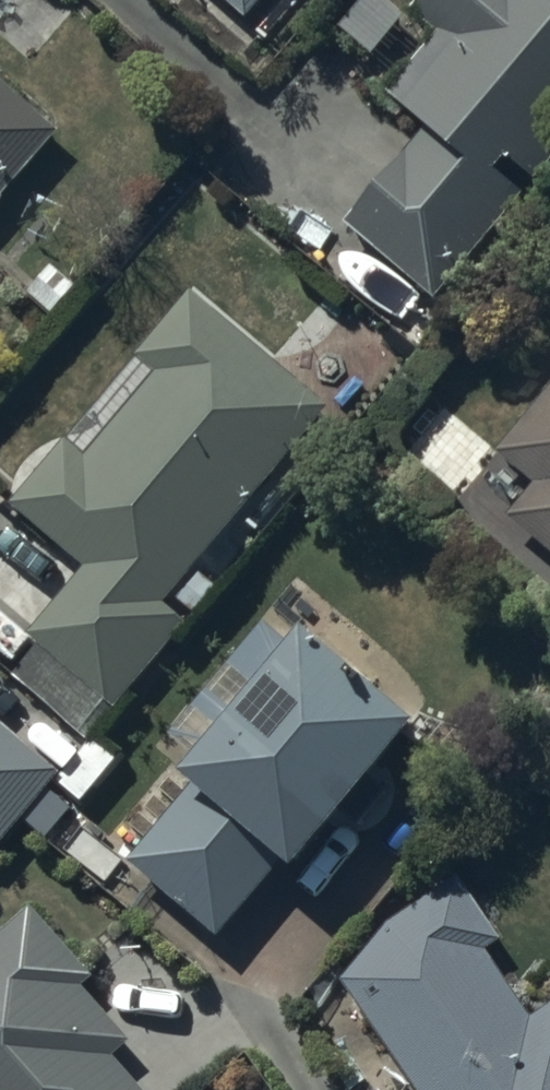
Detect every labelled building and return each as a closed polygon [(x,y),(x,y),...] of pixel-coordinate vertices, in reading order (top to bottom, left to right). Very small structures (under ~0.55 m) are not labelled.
[(245,31),(272,0),(210,0),(245,31)] [(409,21),(437,46),(380,110),(422,147),(346,233),(430,307),(514,213),(497,198),(517,175),(537,192),(549,178),(549,0),(427,0),(409,21)] [(63,135),(0,85),(0,214),(63,135)] [(340,417),(193,296),(132,369),(155,388),(90,466),(67,448),(8,520),(85,583),(29,650),(118,723),(191,635),(172,619),(340,417)] [(507,528),(549,564),(549,399),(493,467),(531,498),(507,528)] [(416,759),(304,660),(296,669),(265,641),(164,756),(196,784),(175,808),(181,813),(126,876),(217,956),(274,892),(289,905),(347,839),(358,849),(386,817),(374,806),(416,759)] [(0,731),(0,864),(66,787),(0,731)] [(342,994),(406,1089),(549,1089),(549,1018),(535,1028),(493,965),(505,957),(461,891),(390,937),(342,994)] [(30,921),(0,947),(0,1089),(134,1089),(116,1070),(132,1055),(85,1001),(93,994),(30,921)]
